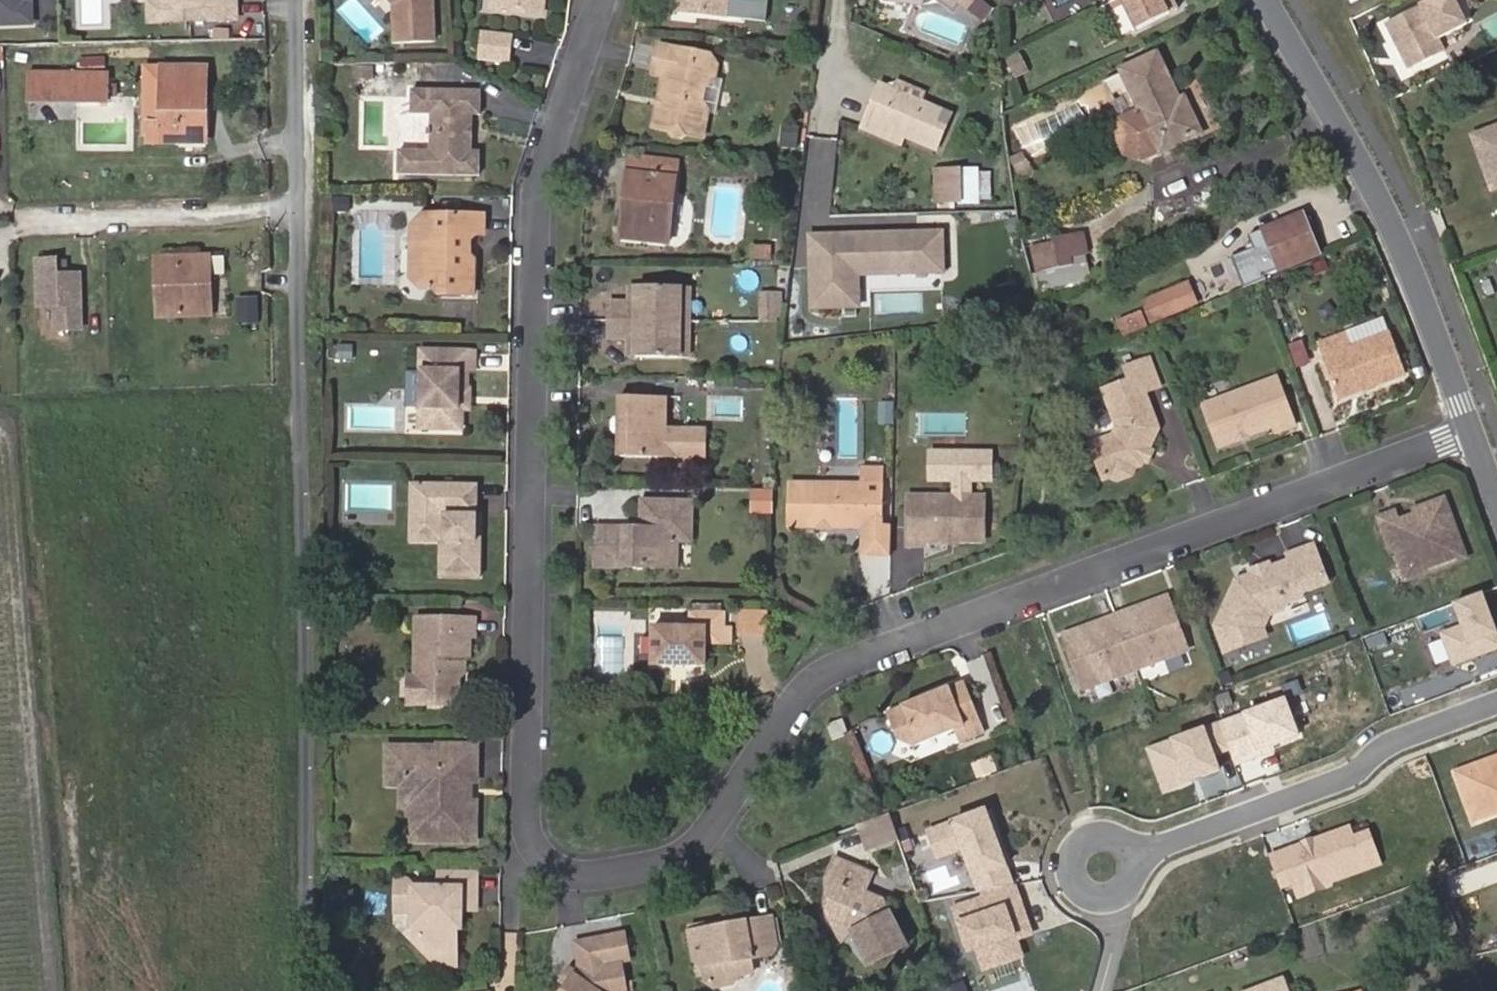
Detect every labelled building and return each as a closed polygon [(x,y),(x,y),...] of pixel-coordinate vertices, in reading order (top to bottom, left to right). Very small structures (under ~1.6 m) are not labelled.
[(27,29),(26,0),(0,0),(0,29),(27,29)] [(170,20),(169,0),(161,0),(155,0),(155,20),(170,20)] [(170,20),(241,18),(241,0),(170,0),(170,20)] [(391,8),(393,46),(431,46),(430,0),(385,0),(391,8)] [(498,7),(551,12),(552,0),(499,0),(498,7)] [(696,19),(743,20),(744,0),(696,0),(696,19)] [(953,11),(961,0),(938,0),(953,11)] [(1127,14),(1134,31),(1169,16),(1168,14),(1166,9),(1176,4),(1174,0),(1121,0),(1127,14)] [(1385,29),(1407,75),(1445,56),(1439,45),(1469,30),(1453,0),(1443,0),(1385,29)] [(1166,9),(1168,14),(1169,16),(1174,13),(1179,11),(1176,4),(1166,9)] [(487,57),(516,60),(518,34),(490,31),(487,57)] [(729,78),(715,57),(715,58),(666,52),(664,82),(673,83),(671,106),(677,107),(676,115),(670,114),(669,133),(685,135),(689,142),(697,143),(702,138),(721,138),(723,107),(717,101),(717,91),(728,86),(729,78)] [(84,64),(110,67),(111,55),(85,53),(84,64)] [(718,54),(715,57),(729,78),(730,70),(718,54)] [(1164,154),(1202,136),(1185,102),(1180,104),(1157,57),(1124,73),(1142,110),(1122,120),(1117,134),(1128,156),(1142,161),(1162,151),(1164,154)] [(208,65),(161,65),(160,121),(150,120),(150,140),(207,140),(208,65)] [(71,100),(70,70),(32,70),(31,100),(71,100)] [(109,100),(109,70),(70,70),(71,100),(109,100)] [(376,83),(376,74),(362,74),(361,83),(376,83)] [(938,151),(952,115),(923,102),(926,94),(899,83),(896,92),(882,86),(865,129),(902,145),(906,137),(938,151)] [(467,131),(472,131),(472,116),(480,116),(480,90),(409,92),(410,116),(430,117),(430,153),(398,153),(399,178),(481,176),(481,153),(472,152),(472,136),(466,136),(467,131)] [(1493,192),(1496,190),(1496,128),(1473,138),(1493,192)] [(649,177),(650,164),(633,162),(631,175),(649,177)] [(637,198),(631,240),(672,246),(680,167),(650,164),(649,177),(631,175),(628,197),(637,198)] [(962,203),(961,173),(936,173),(938,204),(962,203)] [(623,239),(631,240),(637,198),(628,197),(623,239)] [(340,204),(340,216),(351,217),(351,205),(340,204)] [(471,274),(471,264),(471,236),(485,236),(485,217),(485,216),(426,215),(426,226),(426,238),(412,246),(412,278),(425,292),(442,291),(443,297),(477,297),(477,274),(471,274)] [(1321,257),(1304,216),(1248,237),(1267,280),(1321,257)] [(426,238),(426,226),(412,226),(412,246),(426,238)] [(943,229),(809,234),(812,308),(861,307),(860,274),(945,271),(943,229)] [(1090,280),(1085,254),(1088,253),(1084,234),(1056,240),(1057,245),(1059,257),(1062,269),(1039,273),(1028,275),(1033,298),(1085,286),(1090,280)] [(1034,249),(1038,267),(1059,257),(1057,245),(1034,249)] [(783,248),(768,248),(768,262),(784,261),(783,248)] [(53,301),(53,324),(78,323),(77,278),(70,276),(69,269),(54,269),(54,255),(35,256),(36,301),(53,301)] [(1059,257),(1038,267),(1039,273),(1062,269),(1059,257)] [(203,259),(151,261),(153,315),(204,313),(204,297),(199,298),(198,277),(203,277),(203,259)] [(1189,284),(1145,302),(1155,324),(1199,306),(1189,284)] [(1489,284),(1483,287),(1488,302),(1494,300),(1489,284)] [(680,324),(680,287),(638,286),(639,295),(630,295),(630,304),(610,305),(609,339),(629,339),(629,351),(638,351),(637,361),(680,361),(680,324)] [(639,295),(638,286),(630,286),(630,295),(639,295)] [(692,287),(680,287),(680,324),(692,324),(692,287)] [(765,327),(785,327),(785,299),(765,299),(765,327)] [(1385,321),(1346,336),(1351,351),(1390,336),(1385,321)] [(692,324),(680,324),(680,361),(691,361),(692,324)] [(1317,347),(1338,402),(1405,377),(1390,336),(1351,351),(1346,336),(1317,347)] [(629,361),(637,361),(638,351),(629,351),(629,361)] [(424,434),(467,435),(467,416),(464,416),(464,399),(473,399),(473,394),(472,377),(479,377),(479,358),(424,357),(424,434)] [(1146,461),(1150,450),(1157,431),(1143,391),(1158,386),(1147,358),(1124,367),(1128,378),(1109,388),(1123,428),(1117,435),(1091,446),(1103,480),(1112,476),(1120,482),(1133,478),(1135,467),(1145,463),(1146,461)] [(1247,435),(1249,439),(1274,429),(1277,435),(1296,428),(1278,379),(1205,407),(1221,449),(1242,441),(1240,438),(1247,435)] [(474,416),(473,399),(464,399),(464,416),(467,416),(474,416)] [(629,439),(622,439),(622,461),(711,463),(712,435),(684,433),(669,432),(670,401),(623,399),(623,421),(630,422),(629,439)] [(1155,452),(1150,450),(1146,461),(1150,462),(1155,452)] [(886,526),(886,485),(793,483),(792,526),(868,527),(867,555),(895,555),(896,526),(886,526)] [(428,545),(429,487),(413,486),(412,544),(428,545)] [(759,486),(758,510),(780,511),(781,487),(759,486)] [(481,517),(481,487),(429,487),(428,545),(442,545),(442,579),(483,580),(484,545),(480,544),(481,517)] [(910,533),(987,525),(988,498),(911,495),(910,533)] [(1427,515),(1417,519),(1400,525),(1396,514),(1379,522),(1391,555),(1395,553),(1403,573),(1423,564),(1427,575),(1468,560),(1445,502),(1424,509),(1427,515)] [(682,547),(695,547),(696,508),(646,507),(645,534),(601,533),(600,573),(671,574),(671,547),(682,547)] [(1414,513),(1417,519),(1427,515),(1424,509),(1414,513)] [(987,544),(987,525),(910,533),(910,548),(927,549),(927,543),(949,543),(961,544),(987,544)] [(671,547),(671,574),(682,573),(682,547),(671,547)] [(1291,564),(1271,572),(1269,578),(1261,581),(1254,578),(1238,585),(1216,631),(1227,656),(1266,641),(1262,632),(1268,619),(1282,614),(1285,605),(1299,602),(1302,593),(1328,585),(1314,548),(1289,558),(1291,564)] [(1423,564),(1403,573),(1407,582),(1427,575),(1423,564)] [(1269,578),(1271,572),(1268,566),(1254,572),(1254,578),(1261,581),(1269,578)] [(1452,601),(1461,624),(1442,632),(1455,664),(1496,648),(1496,631),(1482,590),(1452,601)] [(1116,619),(1066,638),(1086,692),(1136,673),(1188,653),(1169,599),(1116,619)] [(652,666),(705,666),(706,644),(731,643),(732,627),(722,627),(721,611),(691,612),(691,626),(653,627),(652,666)] [(420,683),(420,705),(459,706),(460,671),(455,667),(455,658),(460,658),(470,658),(471,638),(476,638),(476,620),(418,620),(417,680),(420,683)] [(409,705),(420,705),(420,683),(417,680),(410,680),(409,705)] [(967,682),(889,713),(901,744),(915,749),(957,733),(962,744),(987,734),(967,682)] [(606,698),(607,685),(598,685),(597,698),(606,698)] [(1285,694),(1206,726),(1224,768),(1302,737),(1285,694)] [(851,737),(844,721),(829,727),(835,743),(851,737)] [(1206,726),(1147,748),(1164,792),(1224,768),(1206,726)] [(405,808),(412,808),(425,808),(425,843),(475,843),(475,807),(466,806),(467,779),(476,779),(476,747),(439,746),(439,749),(391,749),(390,785),(405,786),(405,808)] [(1458,776),(1476,822),(1496,815),(1496,761),(1458,776)] [(995,766),(979,772),(983,781),(999,776),(995,766)] [(425,808),(412,808),(412,843),(425,843),(425,808)] [(983,809),(925,831),(936,860),(958,852),(972,891),(1011,876),(983,809)] [(1368,817),(1270,853),(1288,902),(1386,865),(1368,817)] [(883,829),(867,837),(875,857),(891,849),(883,829)] [(849,918),(854,929),(868,962),(904,944),(884,902),(864,893),(872,875),(836,859),(829,877),(835,881),(830,892),(829,896),(828,899),(827,908),(827,914),(834,927),(849,918)] [(397,882),(398,908),(454,899),(454,896),(458,896),(455,875),(442,875),(441,890),(416,890),(408,881),(397,882)] [(478,875),(455,875),(458,896),(478,895),(478,875)] [(972,891),(943,902),(963,953),(976,948),(984,968),(1021,954),(1016,939),(1033,933),(1011,876),(972,891)] [(458,898),(454,899),(454,910),(463,910),(477,910),(478,895),(458,896),(458,898)] [(454,899),(398,908),(398,916),(413,914),(422,926),(422,938),(417,945),(442,968),(459,949),(459,928),(459,927),(454,922),(454,910),(454,899)] [(459,927),(459,928),(463,928),(463,910),(454,910),(454,922),(459,927)] [(842,938),(854,929),(849,918),(834,927),(840,940),(842,938)] [(775,920),(724,928),(714,929),(714,925),(691,928),(697,964),(705,971),(707,982),(714,990),(735,987),(743,978),(739,964),(752,962),(775,957),(780,950),(775,920)] [(568,987),(565,990),(628,990),(623,960),(631,957),(627,932),(606,936),(610,962),(583,966),(578,974),(568,987)] [(610,962),(606,936),(577,941),(583,966),(610,962)] [(460,966),(459,949),(442,968),(453,971),(460,973),(460,966)] [(755,975),(752,962),(739,964),(743,978),(755,975)] [(563,983),(568,987),(578,974),(572,969),(563,983)] [(1284,981),(1260,990),(1288,990),(1284,981)]
